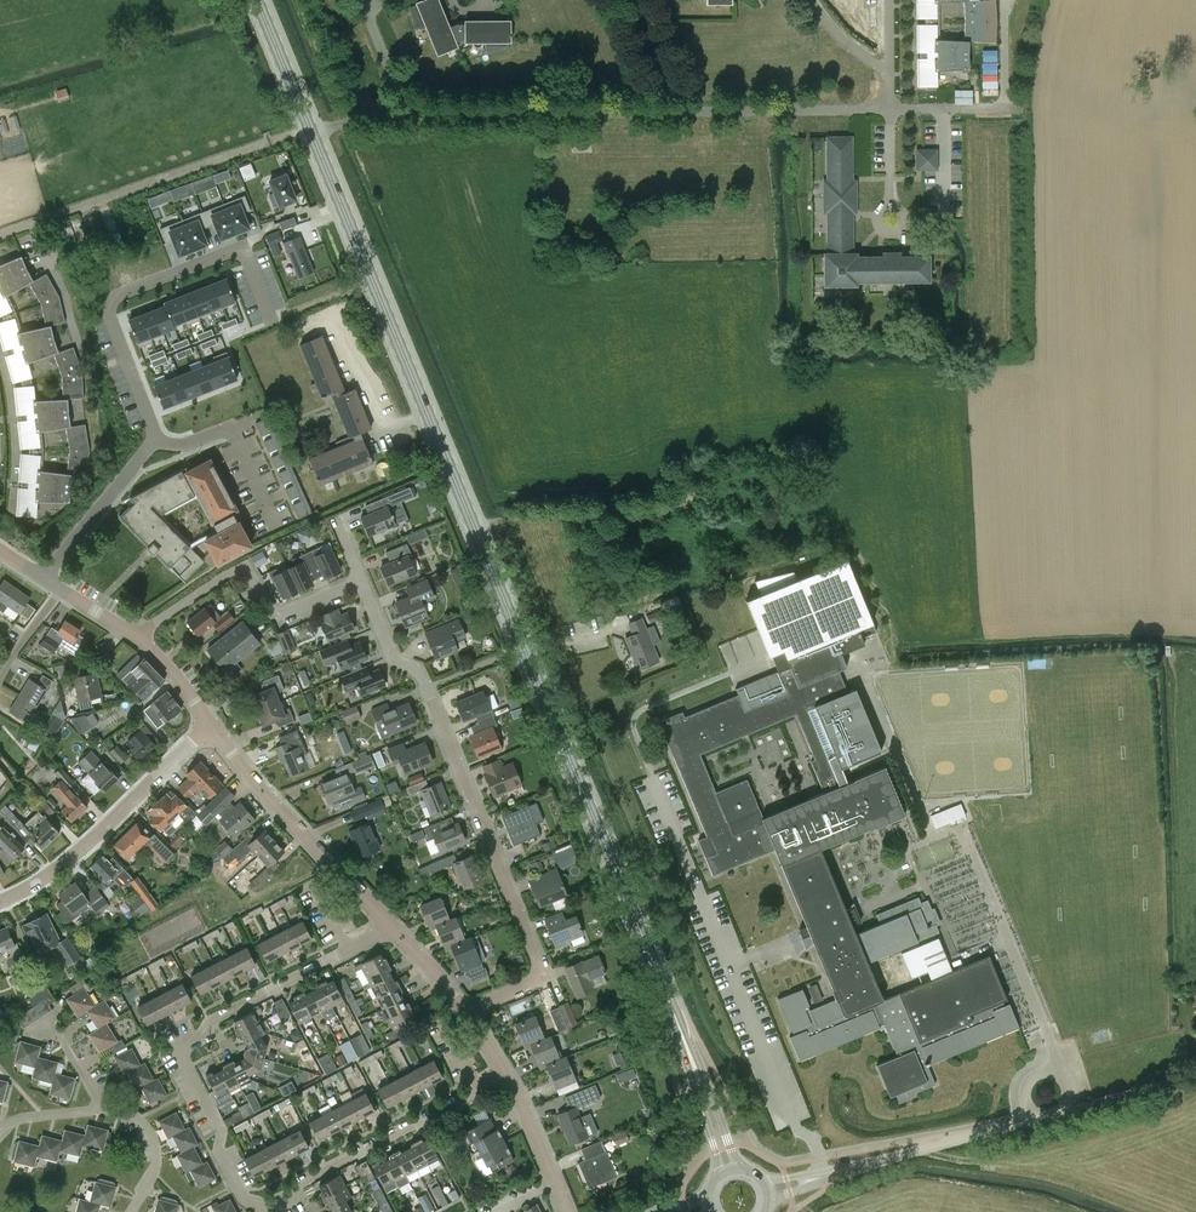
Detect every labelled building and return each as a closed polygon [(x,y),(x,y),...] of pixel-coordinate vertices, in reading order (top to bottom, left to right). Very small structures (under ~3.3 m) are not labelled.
[(410,6),(414,29),(426,26),(438,54),(457,46),(456,46),(465,42),(485,42),(487,53),(509,49),(508,42),(510,42),(510,21),(498,21),(465,21),(465,24),(456,24),(449,27),(438,0),(423,0),(416,3),(417,4),(414,5),(410,6)] [(916,4),(918,4),(918,17),(925,17),(926,22),(933,22),(933,17),(937,17),(937,3),(963,1),(964,21),(997,21),(995,0),(984,0),(979,0),(916,0),(916,4)] [(919,39),(916,39),(916,52),(918,52),(918,56),(968,55),(968,53),(969,41),(996,43),(997,21),(964,21),(963,41),(938,40),(937,26),(933,26),(933,22),(926,22),(926,26),(919,26),(919,39)] [(916,59),(916,72),(919,72),(919,85),(924,85),(924,90),(931,90),(931,85),(934,85),(934,72),(969,70),(968,58),(968,55),(918,56),(918,59),(916,59)] [(59,89),(61,97),(71,95),(69,87),(59,89)] [(824,197),(855,197),(855,181),(851,181),(851,138),(827,138),(828,182),(824,182),(824,197)] [(917,150),(917,169),(936,169),(936,150),(917,150)] [(251,172),(248,164),(239,167),(242,175),(251,172)] [(274,193),(269,195),(274,207),(279,205),(280,206),(296,200),(285,174),(282,176),(282,174),(272,178),(273,180),(269,181),(274,193)] [(199,180),(191,183),(196,194),(203,191),(199,180)] [(189,195),(194,193),(191,183),(185,185),(189,195)] [(245,195),(223,204),(235,235),(245,231),(244,230),(249,228),(243,213),(250,210),(245,195)] [(154,197),(148,199),(151,207),(157,205),(154,197)] [(848,251),(848,249),(852,249),(851,212),(855,212),(855,197),(824,197),(824,212),(828,212),(828,251),(848,251)] [(223,204),(202,212),(208,226),(215,224),(221,239),(225,237),(226,239),(235,235),(223,204)] [(202,212),(181,220),(193,252),(203,248),(202,246),(207,244),(201,229),(208,226),(202,212)] [(296,225),(294,217),(279,222),(282,230),(296,225)] [(181,220),(160,228),(166,243),(173,240),(179,255),(183,254),(184,255),(193,252),(181,220)] [(267,236),(275,256),(281,253),(277,242),(282,240),(278,231),(267,236)] [(313,271),(298,235),(284,241),(298,277),(313,271)] [(848,251),(828,251),(828,253),(828,254),(825,254),(825,285),(856,285),(856,281),(859,281),(859,261),(855,261),(849,255),(848,251)] [(859,261),(859,281),(891,281),(891,254),(883,254),(883,257),(861,258),(861,261),(859,261)] [(899,254),(891,254),(891,281),(928,280),(928,257),(899,257),(899,254)] [(28,270),(26,267),(21,256),(0,264),(0,282),(28,270)] [(258,268),(275,264),(273,257),(256,261),(258,268)] [(141,262),(129,265),(132,277),(144,274),(141,262)] [(28,270),(0,282),(0,314),(1,314),(3,318),(13,314),(5,296),(28,283),(40,304),(59,296),(46,273),(33,281),(28,270)] [(277,270),(262,273),(265,282),(279,279),(277,270)] [(226,279),(213,284),(223,308),(236,303),(226,279)] [(273,300),(287,295),(283,281),(268,285),(273,300)] [(213,284),(201,288),(211,313),(223,308),(213,284)] [(201,288),(189,293),(199,317),(211,313),(201,288)] [(189,293),(177,298),(186,322),(187,325),(200,320),(199,317),(189,293)] [(40,304),(45,327),(19,333),(13,314),(3,318),(4,322),(0,324),(0,326),(3,336),(0,337),(4,350),(6,349),(7,352),(54,339),(50,326),(65,322),(59,296),(40,304)] [(177,298),(164,303),(165,306),(166,306),(174,327),(175,327),(186,322),(177,298)] [(165,306),(154,310),(162,332),(163,332),(175,327),(174,327),(166,306),(165,306)] [(154,310),(141,315),(151,339),(164,335),(163,332),(162,332),(154,310)] [(141,315),(129,320),(133,331),(139,347),(152,342),(151,339),(141,315)] [(236,318),(228,321),(230,326),(238,323),(236,318)] [(228,321),(221,323),(223,329),(230,326),(228,321)] [(211,329),(204,332),(207,337),(213,334),(211,329)] [(204,332),(197,335),(199,340),(207,337),(204,332)] [(369,455),(359,432),(371,427),(354,388),(345,392),(343,387),(343,386),(321,335),(299,344),(315,383),(310,385),(316,398),(324,395),(331,392),(333,397),(349,436),(340,440),(342,444),(310,458),(318,477),(321,485),(373,463),(369,455)] [(187,338),(180,341),(182,347),(189,344),(187,338)] [(217,344),(215,338),(208,341),(210,346),(217,344)] [(58,352),(54,339),(7,352),(8,356),(6,356),(10,369),(12,368),(16,380),(20,379),(22,383),(32,381),(27,363),(53,354),(60,376),(82,372),(73,347),(58,352)] [(172,344),(174,350),(182,347),(180,341),(172,344)] [(208,341),(200,344),(202,349),(210,346),(208,341)] [(191,347),(183,350),(186,356),(193,353),(191,347)] [(163,350),(156,353),(158,358),(165,355),(163,350)] [(183,350),(176,353),(178,359),(186,356),(183,350)] [(158,358),(156,353),(148,355),(151,361),(158,358)] [(165,355),(158,358),(160,364),(167,361),(165,355)] [(228,357),(216,362),(224,383),(237,378),(228,357)] [(158,358),(151,361),(153,367),(160,364),(158,358)] [(216,362),(204,367),(212,388),(224,383),(216,362)] [(204,367),(191,372),(200,393),(212,388),(204,367)] [(82,372),(60,376),(62,399),(35,401),(32,381),(22,383),(22,388),(17,389),(19,401),(16,402),(17,415),(19,415),(20,418),(69,413),(68,399),(84,398),(82,372)] [(191,372),(179,376),(188,398),(200,393),(191,372)] [(179,376),(167,381),(175,403),(188,398),(179,376)] [(167,381),(154,386),(163,408),(175,403),(167,381)] [(69,427),(69,413),(20,418),(20,421),(18,421),(20,434),(22,434),(24,447),(29,447),(29,451),(40,451),(38,431),(65,427),(68,450),(89,450),(85,424),(69,427)] [(298,519),(312,512),(269,417),(255,423),(261,437),(269,433),(272,438),(264,441),(269,453),(277,449),(279,454),(271,457),(276,468),(284,465),(286,470),(278,473),(283,484),(291,481),(293,486),(285,489),(290,500),(298,497),(300,501),(292,505),(298,519)] [(40,451),(29,451),(29,456),(24,455),(23,468),(20,468),(19,481),(21,481),(21,485),(70,486),(72,474),(86,476),(89,450),(68,450),(66,474),(39,470),(40,451)] [(184,475),(181,470),(130,498),(135,502),(120,517),(149,546),(147,548),(153,554),(155,552),(184,581),(186,580),(204,562),(202,560),(211,552),(217,564),(251,546),(238,522),(237,523),(235,520),(236,520),(233,513),(231,514),(231,512),(236,509),(210,460),(186,473),(187,474),(184,475)] [(70,486),(21,485),(21,488),(19,488),(18,501),(21,501),(20,514),(25,515),(24,519),(31,520),(31,515),(35,515),(36,502),(70,502),(70,490),(70,486)] [(392,528),(392,525),(395,524),(388,507),(413,496),(409,487),(370,503),(374,512),(360,517),(368,535),(384,529),(386,530),(392,528)] [(281,541),(276,544),(279,550),(284,548),(281,541)] [(327,543),(306,553),(313,569),(320,566),(326,578),(340,571),(327,543)] [(388,585),(398,581),(415,573),(409,560),(413,558),(406,543),(386,552),(390,563),(381,567),(388,585)] [(262,551),(251,557),(256,567),(267,561),(262,551)] [(313,569),(306,553),(292,559),(295,565),(287,569),(298,591),(312,584),(307,573),(313,569)] [(884,766),(853,779),(847,782),(841,768),(881,751),(855,688),(847,691),(838,671),(846,667),(841,654),(864,644),(858,629),(872,623),(846,559),(796,580),(793,572),(754,581),(759,595),(745,600),(768,656),(771,655),(774,663),(778,671),(735,688),(737,694),(684,717),(682,711),(658,721),(706,836),(697,840),(712,875),(773,850),(805,927),(797,930),(804,946),(811,943),(835,999),(807,1010),(799,990),(777,999),(791,1031),(792,1031),(793,1035),(789,1036),(799,1061),(879,1028),(878,1023),(882,1021),(897,1056),(876,1065),(889,1097),(895,1095),(899,1103),(914,1096),(913,1093),(935,1084),(927,1065),(1019,1028),(1010,1006),(1005,1008),(1002,1002),(1007,1000),(989,956),(952,972),(938,939),(902,954),(912,978),(927,971),(931,980),(883,1000),(868,963),(939,933),(936,926),(938,925),(927,900),(920,902),(918,896),(875,914),(879,924),(855,934),(852,926),(860,923),(853,907),(845,910),(820,848),(873,826),(874,827),(904,815),(884,766)] [(458,567),(450,570),(453,578),(461,575),(458,567)] [(284,598),(298,591),(287,569),(278,573),(276,569),(268,572),(272,580),(275,579),(284,598)] [(4,612),(5,609),(15,616),(18,613),(19,614),(30,597),(4,579),(0,585),(0,609),(4,612)] [(419,623),(418,621),(428,617),(422,602),(434,597),(426,580),(407,588),(410,596),(396,602),(406,626),(410,624),(411,627),(419,623)] [(221,618),(210,604),(187,622),(198,636),(213,624),(218,631),(233,619),(228,612),(221,618)] [(321,624),(328,640),(354,629),(348,613),(340,617),(337,609),(321,616),(324,623),(321,624)] [(476,610),(469,613),(472,618),(478,616),(476,610)] [(649,623),(663,618),(660,610),(645,616),(649,623)] [(624,637),(638,669),(658,661),(641,618),(628,623),(633,634),(624,637)] [(425,633),(436,659),(458,650),(454,640),(465,636),(459,619),(425,633)] [(46,635),(40,643),(53,651),(58,644),(75,655),(85,639),(78,635),(81,630),(65,620),(57,632),(51,628),(46,635)] [(243,621),(207,649),(224,671),(260,643),(243,621)] [(277,634),(283,650),(294,645),(287,629),(277,634)] [(338,659),(342,668),(367,658),(360,642),(350,646),(348,640),(321,651),(326,664),(338,659)] [(127,684),(137,676),(150,665),(144,658),(142,660),(137,655),(117,674),(127,684)] [(65,664),(54,666),(57,679),(68,676),(65,664)] [(137,676),(127,684),(143,700),(165,680),(150,665),(137,676)] [(289,665),(282,668),(286,676),(292,673),(289,665)] [(369,673),(366,666),(341,676),(347,691),(357,686),(361,695),(386,685),(379,669),(369,673)] [(91,707),(89,698),(100,696),(96,673),(83,676),(81,674),(77,675),(76,677),(73,678),(80,710),(91,707)] [(29,678),(19,694),(37,705),(47,689),(52,680),(42,674),(37,683),(29,678)] [(264,691),(252,696),(256,706),(255,712),(279,702),(276,694),(284,689),(278,674),(263,681),(264,683),(261,684),(264,691)] [(307,690),(302,677),(296,679),(302,692),(307,690)] [(157,728),(164,723),(181,709),(167,691),(143,710),(157,728)] [(475,716),(478,723),(493,717),(483,691),(456,702),(463,721),(475,716)] [(116,693),(105,695),(107,704),(118,702),(116,693)] [(514,693),(506,697),(511,708),(519,705),(514,693)] [(19,694),(9,711),(27,722),(37,705),(19,694)] [(279,702),(255,712),(260,716),(263,725),(272,721),(276,720),(279,727),(294,721),(289,708),(282,710),(279,702)] [(386,704),(373,709),(378,723),(376,724),(382,739),(391,735),(390,733),(417,722),(409,703),(390,711),(386,704)] [(75,716),(73,704),(64,706),(67,718),(75,716)] [(356,705),(341,711),(347,724),(361,718),(356,705)] [(75,720),(83,732),(100,721),(92,708),(75,720)] [(511,711),(513,718),(523,715),(520,708),(511,711)] [(46,722),(58,729),(64,720),(52,713),(46,722)] [(493,717),(478,723),(473,725),(476,733),(470,736),(479,757),(501,748),(492,726),(496,725),(493,717)] [(53,738),(58,729),(46,722),(41,731),(53,738)] [(127,743),(132,748),(131,750),(139,759),(158,742),(159,742),(148,729),(146,727),(145,726),(127,743)] [(291,775),(308,768),(303,755),(307,753),(297,729),(291,732),(294,739),(275,747),(280,758),(283,757),(291,775)] [(26,730),(19,742),(26,745),(32,733),(26,730)] [(34,734),(27,747),(35,751),(42,738),(34,734)] [(107,738),(103,741),(109,749),(113,746),(107,738)] [(401,760),(406,773),(433,762),(425,742),(406,750),(403,743),(389,749),(395,763),(401,760)] [(120,764),(127,757),(116,745),(109,751),(120,764)] [(91,750),(78,762),(88,773),(81,780),(94,794),(100,788),(104,792),(119,778),(110,768),(108,770),(91,750)] [(379,750),(373,752),(378,767),(385,764),(379,750)] [(350,762),(354,771),(356,774),(375,765),(370,754),(350,762)] [(486,774),(494,795),(521,784),(513,763),(502,767),(498,759),(483,765),(487,773),(486,774)] [(196,809),(207,798),(222,785),(200,761),(187,774),(190,777),(177,789),(196,809)] [(329,802),(338,799),(342,807),(364,798),(360,787),(354,789),(347,774),(354,771),(350,762),(334,769),(337,777),(322,783),(329,802)] [(54,774),(60,781),(52,788),(68,805),(62,811),(71,821),(87,807),(78,796),(77,797),(76,797),(79,794),(71,786),(75,783),(61,767),(54,774)] [(421,773),(407,778),(410,784),(423,779),(421,773)] [(409,794),(420,790),(431,815),(451,807),(441,781),(428,786),(425,779),(407,787),(409,794)] [(225,786),(208,804),(197,816),(206,825),(235,796),(225,786)] [(178,814),(184,820),(188,823),(197,814),(187,804),(186,806),(170,790),(149,810),(154,815),(151,819),(161,830),(163,828),(170,834),(175,828),(169,822),(178,814)] [(50,797),(46,801),(53,808),(56,804),(50,797)] [(350,810),(354,821),(384,809),(380,798),(350,810)] [(44,800),(40,804),(49,814),(53,810),(44,800)] [(492,801),(487,804),(492,811),(497,807),(492,801)] [(219,820),(235,838),(255,820),(239,802),(219,820)] [(503,817),(514,844),(539,835),(535,824),(543,820),(537,804),(503,817)] [(929,816),(934,828),(963,816),(958,804),(929,816)] [(0,811),(0,814),(8,823),(15,816),(5,807),(0,811)] [(32,847),(37,842),(42,848),(59,830),(44,816),(37,809),(22,824),(18,819),(12,826),(20,835),(32,847)] [(176,850),(174,849),(169,843),(161,835),(156,830),(152,834),(139,821),(114,844),(121,851),(121,852),(120,854),(123,857),(125,857),(126,856),(128,858),(143,843),(163,863),(176,850)] [(357,840),(363,855),(380,848),(370,823),(350,831),(354,841),(357,840)] [(438,823),(424,828),(430,841),(436,838),(440,850),(465,840),(458,823),(441,830),(438,823)] [(7,865),(24,849),(0,825),(0,858),(7,865)] [(252,849),(258,855),(274,840),(264,830),(246,846),(241,840),(232,849),(224,857),(223,858),(228,863),(235,857),(238,861),(252,849)] [(177,847),(187,840),(184,835),(174,842),(177,847)] [(274,840),(258,855),(268,866),(284,851),(274,840)] [(225,841),(216,849),(224,857),(232,849),(225,841)] [(550,841),(542,844),(545,851),(553,848),(550,841)] [(561,867),(578,863),(574,849),(558,853),(561,867)] [(103,855),(91,867),(109,886),(116,880),(123,888),(130,881),(133,878),(126,871),(124,868),(119,873),(116,870),(103,855)] [(481,880),(471,856),(454,863),(464,887),(481,880)] [(905,857),(886,866),(892,878),(911,869),(905,857)] [(206,858),(200,861),(205,872),(206,872),(211,869),(212,868),(206,858)] [(443,858),(429,864),(432,872),(446,866),(443,858)] [(271,873),(266,867),(247,885),(252,890),(271,873)] [(544,884),(533,889),(540,905),(552,900),(566,894),(567,894),(556,868),(541,875),(544,884)] [(133,878),(130,881),(140,895),(147,904),(152,910),(154,908),(159,905),(137,875),(133,878)] [(78,911),(89,903),(97,915),(110,906),(95,886),(84,894),(75,882),(59,894),(63,899),(55,905),(60,912),(55,915),(63,926),(80,914),(78,911)] [(284,897),(278,901),(280,906),(287,902),(284,897)] [(430,928),(436,925),(450,920),(440,897),(421,905),(430,928)] [(278,901),(271,904),(274,909),(276,914),(283,911),(280,906),(278,901)] [(147,904),(136,912),(141,918),(142,919),(152,911),(152,910),(147,904)] [(261,906),(254,909),(257,914),(263,911),(261,906)] [(257,914),(254,909),(247,913),(250,918),(257,914)] [(546,918),(556,944),(583,933),(575,915),(565,920),(562,912),(546,918)] [(67,937),(59,941),(46,914),(21,926),(26,936),(30,934),(39,952),(54,945),(67,966),(80,957),(75,949),(67,937)] [(456,917),(450,920),(436,925),(446,948),(452,945),(471,937),(465,940),(456,917)] [(233,921),(226,924),(228,929),(235,925),(233,921)] [(291,927),(300,944),(311,939),(302,921),(291,927)] [(14,943),(7,927),(0,929),(0,951),(4,949),(6,952),(5,963),(11,976),(23,971),(16,954),(20,952),(16,942),(14,943)] [(291,927),(280,933),(289,950),(300,944),(291,927)] [(217,928),(211,932),(213,937),(220,933),(217,928)] [(211,932),(204,935),(206,940),(213,937),(211,932)] [(280,933),(269,939),(278,956),(289,950),(280,933)] [(471,937),(452,945),(462,968),(466,976),(468,975),(471,983),(488,976),(485,967),(483,967),(481,960),(485,958),(476,936),(471,937)] [(267,962),(278,956),(269,939),(257,945),(267,962)] [(195,940),(189,943),(191,948),(198,945),(195,940)] [(189,943),(182,947),(185,952),(191,948),(189,943)] [(235,953),(244,971),(255,965),(246,947),(235,953)] [(235,953),(224,959),(233,977),(244,971),(235,953)] [(361,969),(365,975),(388,964),(385,958),(383,959),(380,953),(354,966),(357,971),(361,969)] [(577,996),(593,989),(589,978),(605,972),(599,955),(582,962),(581,961),(566,967),(577,996)] [(163,957),(156,960),(159,965),(165,962),(163,957)] [(224,959),(213,965),(222,982),(233,977),(224,959)] [(159,965),(156,960),(149,964),(152,969),(159,965)] [(388,964),(365,975),(368,983),(364,985),(366,988),(370,986),(371,987),(391,976),(388,970),(391,969),(388,964)] [(213,965),(202,970),(211,988),(222,982),(213,965)] [(143,973),(141,968),(134,972),(137,977),(143,973)] [(200,994),(211,988),(202,970),(191,976),(200,994)] [(137,977),(134,972),(127,975),(130,980),(137,977)] [(391,976),(371,987),(376,998),(400,986),(397,980),(394,981),(391,976)] [(344,977),(339,980),(342,987),(347,984),(344,977)] [(96,1005),(85,987),(88,985),(84,978),(69,987),(73,994),(66,998),(78,1017),(78,1016),(87,1011),(96,1005)] [(326,980),(320,983),(332,1006),(339,1003),(341,1008),(346,1005),(333,979),(327,982),(326,980)] [(316,988),(310,991),(323,1016),(327,1014),(325,1010),(332,1006),(320,983),(314,986),(316,988)] [(171,989),(180,1007),(191,1001),(182,984),(171,989)] [(347,984),(342,987),(348,998),(353,995),(347,984)] [(400,986),(376,998),(382,1009),(403,998),(400,992),(402,991),(400,986)] [(45,999),(49,1004),(55,1000),(47,987),(43,990),(42,989),(40,991),(45,999)] [(171,989),(160,995),(169,1012),(180,1007),(171,989)] [(29,998),(34,1006),(39,1003),(45,999),(40,991),(29,998)] [(304,991),(298,994),(310,1018),(317,1014),(319,1018),(323,1016),(310,991),(305,994),(304,991)] [(299,1023),(310,1018),(298,994),(293,997),(294,999),(288,1002),(299,1023)] [(160,995),(149,1001),(158,1018),(169,1012),(160,995)] [(353,995),(348,998),(353,1009),(359,1007),(358,1005),(363,1003),(360,997),(355,1000),(353,995)] [(282,998),(274,1002),(276,1006),(278,1010),(286,1006),(282,998)] [(405,1003),(403,998),(382,1009),(377,1011),(379,1016),(384,1013),(387,1020),(411,1008),(408,1002),(405,1003)] [(49,1004),(45,999),(39,1003),(46,1013),(52,1009),(49,1004)] [(90,1015),(98,1028),(107,1023),(117,1017),(105,999),(96,1005),(87,1011),(78,1016),(81,1021),(90,1015)] [(147,1024),(158,1018),(149,1001),(138,1007),(147,1024)] [(39,1003),(34,1006),(40,1017),(46,1013),(39,1003)] [(40,1017),(34,1006),(28,1010),(35,1021),(40,1017)] [(279,1012),(277,1013),(281,1020),(290,1015),(286,1006),(278,1010),(279,1012)] [(234,1028),(237,1033),(260,1021),(257,1015),(263,1012),(260,1007),(234,1020),(237,1026),(234,1028)] [(359,1007),(353,1009),(357,1016),(362,1013),(359,1007)] [(558,1007),(550,1011),(559,1031),(567,1028),(558,1007)] [(411,1008),(387,1020),(393,1031),(386,1034),(389,1041),(403,1033),(400,1027),(414,1020),(411,1014),(413,1013),(411,1008)] [(35,1021),(28,1010),(22,1014),(29,1024),(35,1021)] [(577,1024),(571,1010),(562,1013),(568,1028),(577,1024)] [(29,1024),(22,1014),(16,1018),(23,1028),(29,1024)] [(525,1046),(531,1044),(544,1038),(535,1016),(516,1024),(525,1046)] [(261,1023),(260,1021),(237,1033),(240,1039),(243,1038),(245,1042),(260,1034),(265,1032),(267,1031),(270,1029),(265,1021),(261,1023)] [(366,1021),(361,1024),(364,1031),(370,1028),(366,1021)] [(118,1041),(107,1023),(98,1028),(88,1034),(100,1052),(109,1046),(113,1053),(126,1045),(122,1039),(118,1041)] [(370,1028),(364,1031),(368,1038),(373,1035),(370,1028)] [(245,1049),(244,1051),(263,1057),(266,1047),(260,1036),(260,1034),(245,1042),(248,1048),(245,1049)] [(361,1034),(349,1040),(357,1057),(370,1051),(361,1034)] [(550,1036),(544,1038),(531,1044),(541,1066),(546,1064),(560,1058),(550,1036)] [(402,1038),(396,1042),(398,1047),(405,1043),(402,1038)] [(41,1046),(20,1040),(19,1044),(15,1043),(13,1050),(17,1051),(14,1062),(34,1067),(36,1062),(37,1062),(38,1056),(41,1046)] [(338,1045),(347,1063),(357,1057),(349,1040),(338,1045)] [(396,1042),(389,1045),(391,1050),(398,1047),(396,1042)] [(306,1046),(299,1050),(302,1054),(306,1061),(303,1062),(306,1067),(311,1065),(308,1059),(311,1058),(308,1052),(309,1051),(306,1046)] [(141,1065),(140,1064),(131,1047),(117,1055),(114,1057),(123,1074),(127,1072),(141,1065)] [(381,1050),(370,1056),(372,1060),(374,1059),(376,1058),(383,1055),(381,1050)] [(263,1057),(244,1051),(243,1055),(245,1058),(241,1060),(249,1074),(259,1069),(263,1057)] [(341,1051),(334,1055),(340,1066),(346,1063),(341,1051)] [(623,1051),(614,1053),(617,1066),(626,1064),(623,1051)] [(36,1062),(34,1067),(31,1078),(52,1083),(53,1078),(54,1078),(55,1072),(58,1062),(38,1056),(37,1062),(36,1062)] [(370,1056),(359,1062),(361,1066),(372,1060),(370,1056)] [(560,1058),(546,1064),(556,1088),(575,1080),(565,1057),(560,1059),(560,1058)] [(233,1060),(229,1062),(241,1086),(247,1083),(249,1086),(255,1089),(258,1082),(250,1079),(248,1075),(249,1074),(245,1068),(241,1060),(235,1063),(233,1060)] [(331,1060),(321,1065),(326,1074),(336,1069),(331,1060)] [(422,1066),(431,1083),(442,1077),(433,1060),(422,1066)] [(136,1089),(140,1087),(147,1083),(154,1079),(145,1062),(140,1064),(141,1065),(127,1072),(136,1089)] [(224,1069),(219,1071),(230,1091),(241,1086),(229,1062),(222,1066),(224,1069)] [(351,1065),(344,1069),(347,1074),(353,1070),(351,1065)] [(422,1066),(411,1071),(420,1089),(431,1083),(422,1066)] [(635,1066),(619,1071),(621,1081),(637,1076),(635,1066)] [(229,1092),(230,1091),(219,1071),(213,1074),(211,1071),(205,1075),(214,1090),(209,1093),(217,1108),(233,1100),(229,1092)] [(411,1071),(400,1077),(409,1095),(420,1089),(411,1071)] [(73,1089),(76,1090),(78,1083),(74,1082),(76,1078),(55,1072),(54,1078),(53,1078),(52,1083),(49,1094),(70,1099),(71,1095),(73,1089)] [(336,1073),(329,1077),(331,1082),(338,1078),(336,1073)] [(158,1077),(154,1079),(147,1083),(140,1087),(149,1104),(167,1095),(158,1077)] [(329,1077),(322,1080),(325,1085),(331,1082),(329,1077)] [(400,1077),(389,1083),(398,1100),(409,1095),(400,1077)] [(9,1093),(10,1086),(7,1085),(8,1081),(0,1079),(0,1102),(2,1103),(3,1098),(5,1092),(9,1093)] [(291,1080),(278,1087),(283,1096),(296,1090),(291,1080)] [(387,1106),(398,1100),(389,1083),(378,1089),(387,1106)] [(565,1105),(567,1110),(557,1114),(561,1124),(560,1124),(562,1130),(563,1129),(569,1144),(597,1132),(589,1113),(580,1117),(577,1108),(601,1098),(595,1084),(564,1097),(567,1104),(565,1105)] [(314,1085),(307,1088),(310,1093),(316,1089),(314,1085)] [(307,1088),(300,1092),(303,1096),(310,1093),(307,1088)] [(253,1092),(246,1095),(249,1102),(254,1112),(261,1108),(253,1092)] [(354,1099),(363,1116),(374,1110),(365,1093),(354,1099)] [(354,1099),(343,1104),(352,1122),(363,1116),(354,1099)] [(284,1100),(277,1104),(280,1109),(287,1105),(286,1104),(284,1100)] [(249,1102),(237,1108),(239,1110),(243,1117),(254,1112),(249,1102)] [(343,1104),(332,1110),(341,1128),(352,1122),(343,1104)] [(269,1108),(262,1112),(265,1116),(271,1113),(269,1108)] [(232,1115),(223,1119),(227,1126),(243,1117),(239,1110),(232,1114),(232,1115)] [(332,1110),(321,1116),(330,1133),(341,1128),(332,1110)] [(178,1132),(185,1128),(176,1111),(158,1121),(167,1138),(172,1136),(178,1133),(178,1132)] [(262,1112),(256,1115),(258,1120),(265,1116),(262,1112)] [(319,1139),(330,1133),(321,1116),(309,1122),(319,1139)] [(488,1165),(492,1172),(514,1160),(497,1128),(493,1130),(488,1119),(461,1132),(472,1153),(478,1150),(487,1166),(488,1165)] [(247,1120),(240,1123),(243,1128),(249,1125),(247,1120)] [(240,1123),(234,1127),(236,1131),(243,1128),(240,1123)] [(105,1140),(109,1141),(110,1135),(107,1134),(108,1129),(87,1124),(84,1134),(83,1140),(84,1140),(82,1146),(103,1151),(104,1146),(105,1140)] [(172,1136),(180,1153),(187,1149),(187,1150),(194,1146),(198,1144),(189,1126),(185,1128),(178,1132),(178,1133),(172,1136)] [(64,1129),(62,1140),(60,1145),(61,1145),(60,1151),(80,1156),(82,1146),(84,1140),(83,1140),(84,1134),(64,1129)] [(299,1130),(288,1135),(297,1153),(308,1147),(299,1130)] [(617,1144),(628,1140),(625,1132),(614,1136),(617,1144)] [(41,1134),(39,1145),(37,1150),(38,1151),(37,1156),(57,1161),(60,1151),(61,1145),(60,1145),(62,1140),(41,1134)] [(288,1135),(277,1141),(286,1159),(297,1153),(288,1135)] [(421,1138),(415,1141),(428,1164),(439,1158),(428,1137),(422,1140),(421,1138)] [(445,1143),(442,1137),(436,1140),(439,1146),(445,1143)] [(14,1143),(12,1150),(16,1151),(14,1157),(13,1161),(34,1167),(37,1156),(38,1151),(37,1150),(39,1145),(18,1140),(17,1144),(14,1143)] [(581,1149),(584,1156),(586,1155),(588,1158),(578,1162),(589,1188),(616,1176),(601,1140),(581,1149)] [(277,1141),(266,1147),(275,1165),(286,1159),(277,1141)] [(411,1146),(406,1149),(417,1170),(428,1164),(415,1141),(410,1144),(411,1146)] [(185,1173),(189,1170),(196,1167),(196,1166),(203,1163),(194,1146),(187,1150),(187,1149),(180,1153),(176,1155),(185,1173)] [(266,1147),(255,1153),(264,1170),(275,1165),(266,1147)] [(399,1149),(394,1152),(406,1176),(417,1170),(406,1149),(400,1152),(399,1149)] [(449,1150),(444,1153),(448,1160),(453,1157),(449,1150)] [(384,1160),(398,1187),(399,1189),(410,1184),(406,1176),(394,1152),(388,1155),(389,1157),(384,1160)] [(253,1176),(264,1170),(255,1153),(244,1158),(253,1176)] [(365,1160),(358,1164),(364,1175),(366,1174),(371,1171),(365,1160)] [(386,1192),(398,1187),(384,1160),(378,1163),(377,1161),(371,1164),(384,1187),(386,1192)] [(207,1161),(203,1163),(196,1166),(196,1167),(189,1170),(198,1187),(216,1178),(207,1161)] [(371,1171),(366,1174),(370,1182),(376,1180),(371,1171)] [(322,1198),(345,1186),(339,1174),(318,1185),(321,1191),(319,1192),(322,1198)] [(106,1183),(107,1180),(100,1178),(99,1182),(95,1180),(89,1201),(95,1202),(95,1203),(100,1204),(111,1207),(116,1186),(112,1185),(106,1183)] [(327,1202),(330,1207),(331,1206),(345,1199),(351,1197),(345,1186),(322,1198),(324,1203),(327,1202)] [(435,1194),(442,1191),(439,1186),(432,1189),(435,1194)] [(372,1191),(383,1211),(393,1211),(380,1187),(374,1190),(372,1191)] [(455,1190),(449,1193),(453,1200),(459,1197),(455,1190)] [(418,1197),(425,1211),(427,1211),(433,1209),(425,1193),(418,1197)] [(75,1211),(98,1211),(100,1204),(95,1203),(95,1202),(89,1201),(79,1198),(75,1211)] [(169,1198),(168,1201),(162,1200),(157,1198),(154,1211),(177,1211),(179,1204),(175,1203),(176,1200),(169,1198)] [(212,1207),(215,1211),(237,1211),(230,1198),(218,1204),(212,1207)] [(351,1211),(345,1199),(331,1206),(330,1207),(333,1211),(332,1211),(351,1211)] [(536,1203),(523,1210),(524,1211),(541,1211),(536,1203)]
